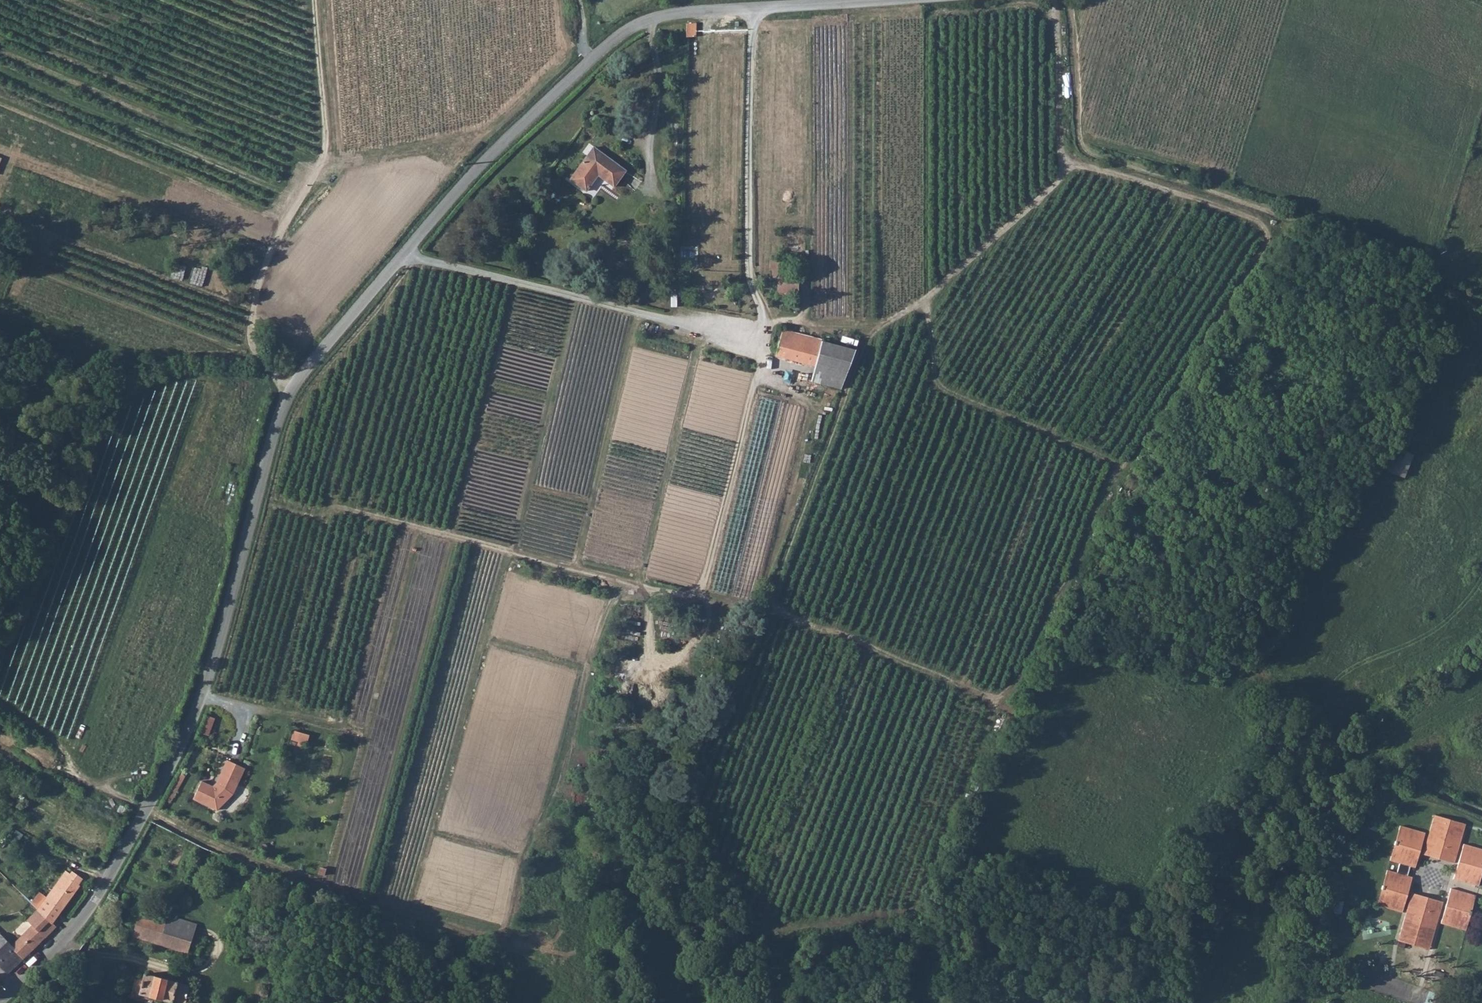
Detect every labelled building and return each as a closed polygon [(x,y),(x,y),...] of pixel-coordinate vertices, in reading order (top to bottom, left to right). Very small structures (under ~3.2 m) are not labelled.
[(685,24),(684,38),(694,38),(694,23),(685,24)] [(582,192),(594,174),(611,184),(621,168),(594,149),(589,146),(566,180),(582,192)] [(790,293),(791,261),(772,260),(771,277),(778,277),(778,293),(790,293)] [(277,331),(271,335),(279,348),(286,344),(277,331)] [(781,334),(775,354),(784,357),(796,360),(799,339),(781,334)] [(799,339),(796,360),(815,365),(812,380),(840,388),(852,348),(822,341),(821,345),(799,339)] [(1396,451),(1388,473),(1403,479),(1411,455),(1396,451)] [(203,717),(196,734),(205,738),(211,720),(203,717)] [(295,730),(292,739),(309,743),(311,734),(295,730)] [(200,782),(192,800),(215,811),(231,795),(243,769),(225,761),(215,784),(211,787),(200,782)] [(1435,812),(1422,853),(1451,862),(1464,821),(1435,812)] [(1373,902),(1382,905),(1408,827),(1396,823),(1387,857),(1394,860),(1391,870),(1383,868),(1373,902)] [(1408,827),(1382,905),(1399,910),(1410,875),(1403,873),(1407,863),(1413,865),(1423,831),(1408,827)] [(1453,877),(1479,884),(1481,873),(1481,846),(1464,840),(1453,877)] [(38,909),(51,923),(61,910),(62,911),(80,887),(76,885),(81,879),(72,872),(70,875),(66,872),(38,909)] [(1449,888),(1439,921),(1466,929),(1475,896),(1449,888)] [(112,889),(109,896),(115,899),(116,897),(118,893),(112,889)] [(1411,891),(1396,939),(1426,948),(1441,900),(1411,891)] [(1333,911),(1342,913),(1344,901),(1334,900),(1333,911)] [(275,920),(282,921),(285,907),(278,905),(275,920)] [(21,937),(32,950),(56,928),(52,924),(51,923),(38,909),(27,920),(33,925),(21,937)] [(196,925),(167,915),(166,922),(140,913),(133,935),(188,952),(191,942),(196,943),(198,937),(193,936),(196,925)] [(6,973),(22,959),(11,947),(0,936),(0,967),(6,973)] [(21,937),(11,947),(22,959),(32,950),(21,937)] [(176,1002),(183,1002),(188,987),(143,973),(137,994),(170,1002),(172,1002),(176,1002)]
